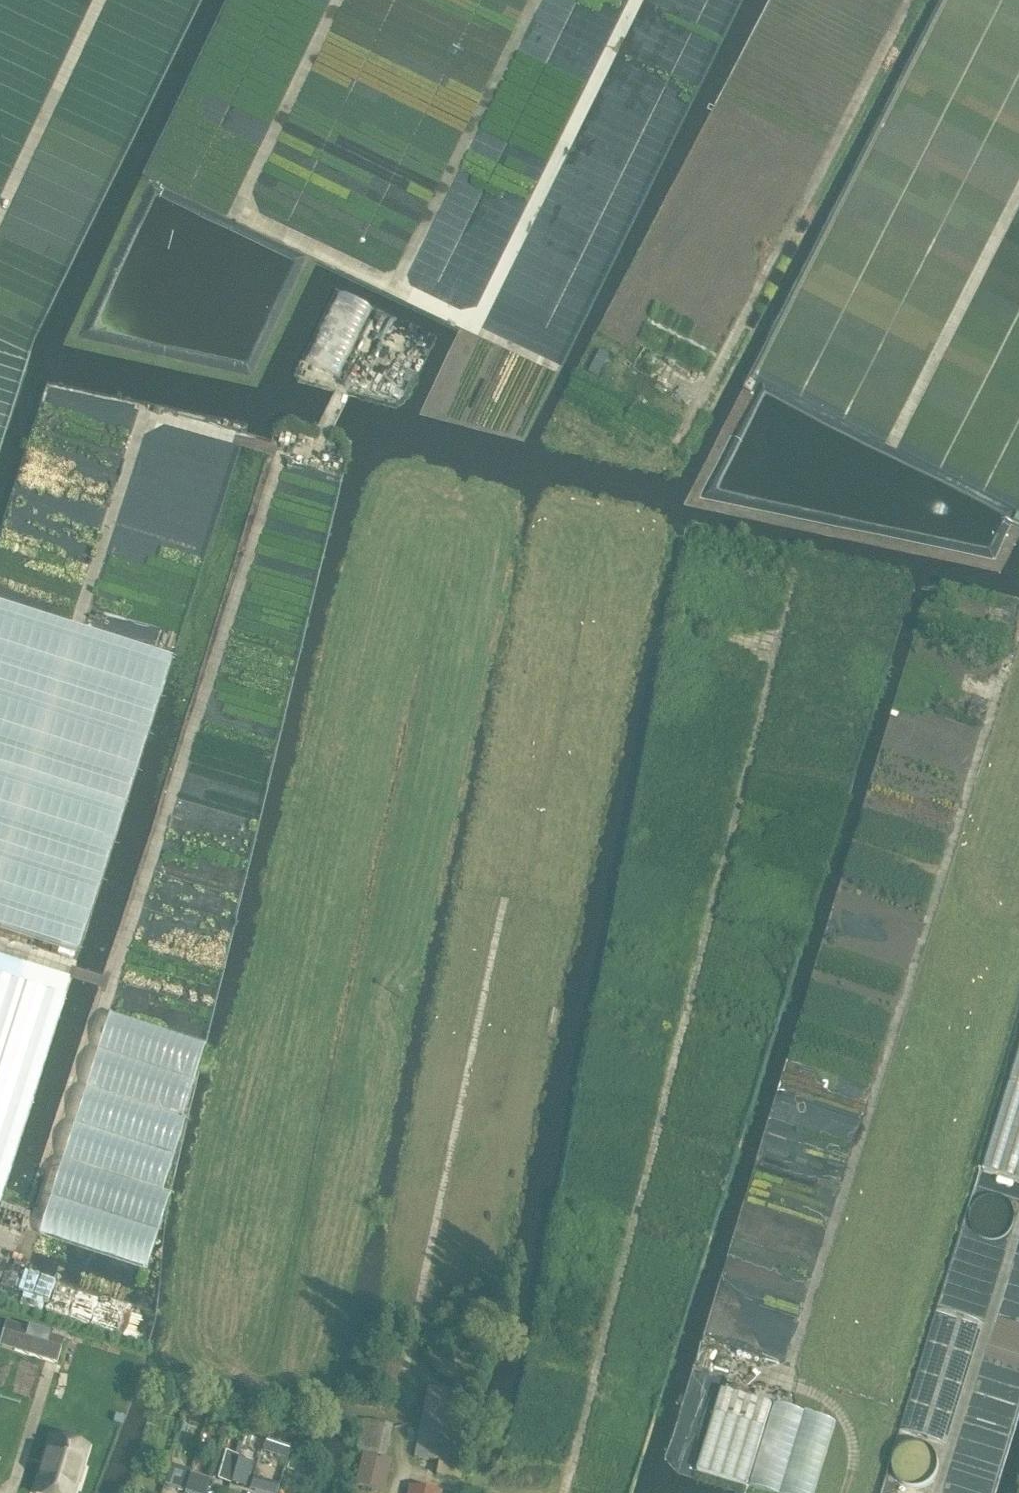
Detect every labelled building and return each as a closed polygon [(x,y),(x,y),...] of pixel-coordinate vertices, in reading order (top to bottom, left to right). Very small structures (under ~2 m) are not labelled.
[(78,951),(172,658),(81,629),(70,626),(0,603),(0,927),(78,951)] [(64,999),(0,978),(0,1198),(64,999)] [(37,1234),(146,1269),(169,1197),(161,1194),(185,1120),(180,1118),(204,1044),(109,1013),(85,1087),(61,1162),(37,1234)] [(1018,1181),(1018,1051),(982,1169),(1018,1181)] [(0,1343),(0,1346),(14,1351),(56,1364),(63,1341),(49,1336),(6,1323),(0,1343)] [(460,1481),(462,1469),(453,1467),(467,1397),(428,1389),(414,1459),(438,1464),(435,1476),(460,1481)] [(722,1390),(698,1471),(747,1486),(772,1405),(722,1390)] [(750,1486),(775,1492),(815,1492),(836,1422),(774,1404),(750,1486)] [(115,1415),(113,1423),(121,1425),(123,1417),(115,1415)] [(364,1421),(356,1453),(364,1455),(384,1460),(392,1428),(364,1421)] [(36,1492),(72,1492),(74,1484),(77,1485),(81,1471),(79,1470),(85,1448),(53,1438),(36,1492)] [(265,1442),(262,1452),(268,1453),(271,1443),(265,1442)] [(937,1472),(937,1467),(935,1462),(933,1459),(930,1455),(924,1451),(919,1449),(915,1449),(907,1450),(902,1452),(898,1455),(895,1459),(893,1463),(891,1467),(891,1471),(892,1480),(895,1485),(897,1487),(904,1492),(905,1492),(923,1492),(929,1489),(933,1485),(935,1481),(937,1477),(937,1472)] [(226,1452),(218,1479),(229,1482),(229,1483),(237,1456),(236,1455),(226,1452)] [(238,1462),(231,1483),(246,1488),(253,1466),(238,1462)] [(172,1465),(165,1486),(184,1492),(185,1492),(190,1475),(191,1471),(189,1471),(172,1465)] [(185,1492),(186,1492),(205,1492),(209,1481),(208,1481),(190,1475),(185,1492)] [(260,1492),(279,1492),(281,1487),(253,1479),(250,1490),(260,1492)]
